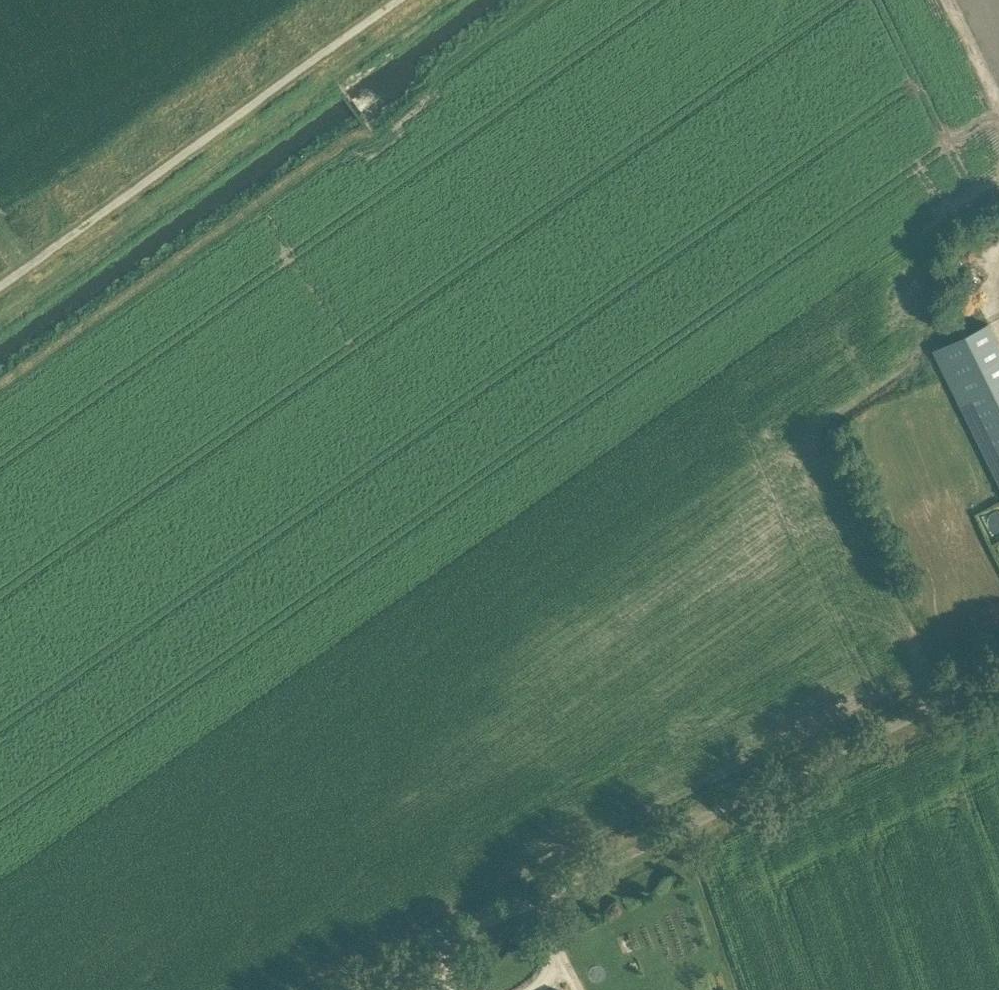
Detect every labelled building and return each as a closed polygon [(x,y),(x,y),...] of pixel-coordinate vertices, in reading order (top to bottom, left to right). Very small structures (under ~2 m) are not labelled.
[(998,480),(998,396),(966,412),(998,480)]
